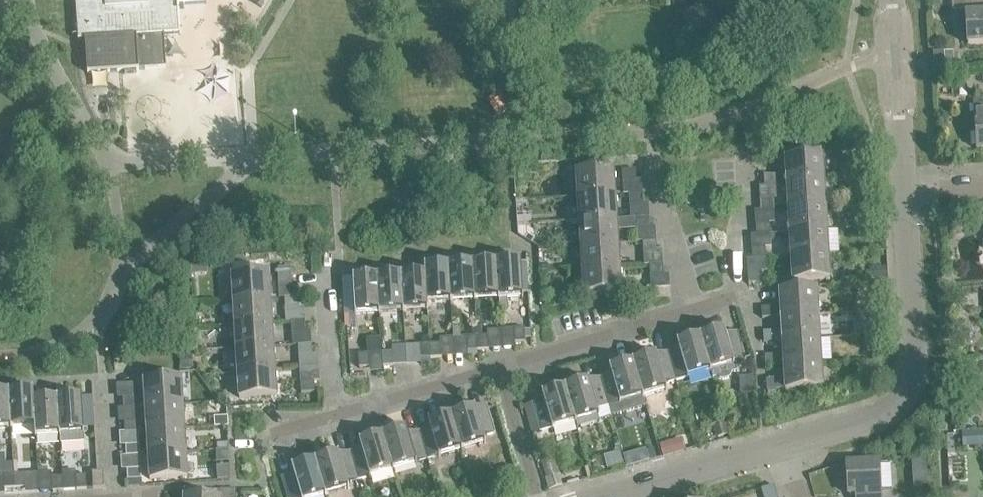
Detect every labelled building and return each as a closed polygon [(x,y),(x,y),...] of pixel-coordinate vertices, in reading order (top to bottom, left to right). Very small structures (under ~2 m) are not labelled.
[(77,40),(78,41),(79,40),(84,40),(86,73),(166,68),(163,35),(177,34),(178,35),(179,34),(179,33),(178,33),(177,6),(177,5),(205,3),(205,0),(75,0),(76,10),(75,11),(75,12),(76,12),(77,39),(77,40)] [(952,11),(965,10),(967,45),(982,44),(982,0),(951,0),(952,11)] [(952,51),(943,52),(944,67),(953,67),(952,51)] [(932,53),(933,68),(944,67),(943,52),(932,53)] [(976,150),(982,149),(982,97),(973,98),(976,150)] [(785,184),(823,182),(821,182),(820,159),(821,159),(821,158),(811,158),(810,146),(783,148),(784,160),(783,160),(783,161),(785,161),(786,184),(785,184)] [(576,197),(614,195),(614,194),(612,194),(611,172),(612,172),(612,170),(574,173),(574,174),(576,174),(577,197),(576,197)] [(620,171),(621,181),(635,180),(634,170),(620,171)] [(762,178),(763,186),(777,185),(776,177),(762,178)] [(786,208),(787,208),(824,206),(823,206),(821,183),(823,183),(823,182),(785,184),(785,185),(786,185),(788,208),(786,208)] [(627,194),(628,205),(642,204),(641,193),(627,194)] [(578,221),(615,219),(615,218),(614,218),(612,196),(614,196),(614,195),(576,197),(576,198),(577,198),(579,221),(578,221)] [(759,202),(759,210),(773,209),(772,201),(759,202)] [(788,232),(826,230),(826,229),(825,230),(823,207),(824,207),(824,206),(787,208),(787,209),(788,209),(789,232),(788,232)] [(579,245),(617,243),(617,242),(616,242),(615,229),(649,227),(648,217),(615,219),(578,221),(578,222),(579,222),(581,244),(579,245)] [(754,226),(755,234),(769,233),(768,225),(754,226)] [(790,256),(828,254),(828,253),(826,253),(825,231),(826,231),(826,230),(788,232),(788,233),(790,233),(791,256),(790,256)] [(641,241),(642,252),(656,251),(655,240),(641,241)] [(581,269),(619,267),(619,266),(617,266),(616,244),(617,244),(617,243),(579,245),(579,246),(581,246),(582,268),(581,269)] [(751,250),(751,259),(765,258),(764,250),(751,250)] [(828,254),(790,256),(790,257),(791,257),(793,279),(791,280),(792,281),(829,279),(829,277),(828,277),(826,255),(828,255),(828,254)] [(496,261),(495,261),(498,299),(498,298),(521,296),(521,297),(522,297),(522,293),(520,262),(520,260),(519,260),(519,261),(496,262),(496,261)] [(472,263),(474,300),(474,299),(497,298),(497,299),(498,299),(495,261),(495,262),(472,264),(472,263)] [(448,264),(450,302),(450,300),(473,299),(473,300),(474,300),(472,263),(471,263),(471,264),(448,265),(448,264)] [(423,265),(424,274),(426,302),(449,300),(449,302),(450,302),(448,264),(447,264),(447,265),(424,267),(424,265),(423,265)] [(648,265),(649,275),(663,275),(662,264),(648,265)] [(885,266),(869,267),(869,281),(886,280),(885,266)] [(619,267),(581,269),(581,270),(582,270),(584,292),(583,292),(583,294),(620,291),(620,290),(619,290),(617,268),(619,267)] [(748,283),(753,283),(761,282),(761,272),(747,273),(748,283)] [(277,274),(277,285),(291,284),(290,273),(277,274)] [(232,301),(270,299),(270,298),(268,298),(267,276),(268,276),(268,274),(231,277),(231,278),(232,278),(233,301),(232,301)] [(377,276),(376,276),(378,313),(379,313),(379,312),(402,311),(402,312),(400,274),(399,274),(400,276),(377,277),(377,276)] [(401,274),(400,274),(402,312),(403,312),(403,310),(426,309),(426,310),(427,310),(426,302),(424,274),(401,275),(401,274)] [(378,313),(376,276),(376,277),(353,278),(353,277),(352,277),(354,315),(356,315),(355,313),(378,312),(378,313)] [(780,317),(818,315),(818,314),(816,314),(815,292),(816,291),(816,290),(778,293),(778,294),(780,294),(781,309),(775,309),(775,307),(761,308),(762,318),(775,317),(781,316),(780,317)] [(298,307),(297,297),(284,298),(284,308),(298,307)] [(234,325),(271,323),(271,322),(270,322),(269,300),(270,300),(270,299),(232,301),(232,302),(234,302),(235,325),(234,325)] [(781,340),(781,341),(819,339),(819,338),(818,338),(816,315),(818,315),(780,317),(780,318),(781,318),(782,333),(776,333),(776,331),(762,332),(763,342),(777,341),(783,340),(781,340)] [(305,331),(304,321),(290,322),(291,332),(305,331)] [(235,349),(273,347),(273,346),(272,346),(270,324),(271,323),(234,325),(234,326),(235,326),(236,349),(235,349)] [(514,329),(514,342),(525,342),(524,328),(514,329)] [(699,335),(710,372),(712,379),(717,377),(719,379),(722,380),(728,379),(730,376),(731,373),(735,372),(733,365),(734,365),(733,363),(745,360),(737,332),(725,335),(723,328),(722,329),(722,330),(700,336),(700,335),(699,335)] [(678,349),(667,352),(675,380),(686,377),(687,378),(688,378),(688,377),(709,370),(709,372),(710,372),(699,335),(698,335),(699,337),(677,343),(677,342),(676,342),(678,349)] [(477,350),(476,336),(470,337),(466,337),(467,351),(477,350)] [(481,336),(476,336),(477,350),(487,349),(486,336),(481,336)] [(380,337),(366,338),(367,354),(381,353),(380,337)] [(783,364),(783,365),(821,363),(821,362),(819,362),(818,339),(819,339),(781,341),(781,342),(783,342),(784,357),(778,357),(778,355),(764,356),(765,366),(778,365),(778,364),(784,364),(783,364)] [(312,355),(311,344),(297,345),(298,356),(312,355)] [(438,344),(428,345),(429,358),(439,358),(438,344)] [(429,358),(428,345),(418,345),(419,359),(429,358)] [(237,373),(274,371),(274,370),(273,370),(272,348),(273,347),(235,349),(235,350),(236,350),(238,373),(237,373)] [(381,353),(382,367),(392,366),(391,352),(381,353)] [(632,361),(642,397),(643,397),(643,396),(665,389),(665,391),(666,390),(664,383),(675,380),(667,352),(656,355),(655,354),(654,354),(655,356),(633,362),(632,361)] [(357,354),(358,368),(368,368),(367,354),(357,354)] [(192,356),(179,356),(179,370),(192,370),(192,356)] [(610,375),(599,378),(608,406),(618,403),(619,404),(620,404),(620,402),(641,396),(642,397),(632,361),(631,361),(631,362),(610,369),(610,367),(608,368),(610,375)] [(821,363),(783,365),(783,366),(784,366),(785,380),(779,381),(779,379),(765,380),(766,390),(780,389),(780,388),(786,388),(784,388),(784,390),(822,387),(822,386),(821,386),(819,363),(821,363)] [(274,371),(237,373),(237,374),(238,374),(239,396),(238,396),(238,398),(276,395),(276,394),(274,394),(273,372),(274,371)] [(752,376),(738,377),(739,394),(753,393),(752,376)] [(565,386),(564,386),(575,423),(576,423),(575,421),(597,415),(597,416),(599,416),(597,409),(608,406),(599,378),(588,381),(588,380),(587,380),(587,381),(565,388),(565,386)] [(144,406),(144,407),(182,404),(181,404),(180,381),(181,381),(181,380),(143,382),(143,383),(144,383),(146,406),(144,406)] [(300,383),(300,393),(314,392),(313,382),(300,383)] [(575,423),(564,386),(564,387),(564,388),(542,394),(542,393),(541,393),(543,400),(531,404),(539,432),(551,428),(551,430),(553,429),(552,428),(574,422),(574,423),(575,423)] [(9,391),(8,391),(10,429),(11,429),(11,427),(33,426),(34,426),(32,400),(33,400),(32,389),(31,390),(31,391),(9,392),(9,391)] [(776,390),(766,390),(767,401),(776,401),(776,390)] [(10,427),(10,429),(8,391),(7,391),(7,392),(0,393),(0,428),(10,427)] [(57,398),(56,398),(59,435),(59,434),(82,433),(82,434),(83,434),(81,396),(80,396),(80,398),(57,399),(57,398)] [(122,398),(123,408),(136,407),(136,397),(122,398)] [(56,399),(33,400),(32,400),(34,426),(33,426),(34,437),(35,437),(35,435),(58,434),(58,435),(59,435),(56,398),(56,399)] [(146,430),(146,431),(184,428),(182,428),(181,405),(182,405),(182,404),(144,407),(146,407),(147,430),(146,430)] [(531,404),(524,406),(525,410),(532,434),(539,432),(531,404)] [(451,414),(461,450),(462,450),(462,449),(483,442),(484,444),(485,443),(483,436),(495,433),(487,405),(475,408),(474,407),(473,407),(474,409),(452,415),(451,414)] [(429,427),(418,431),(426,459),(437,456),(438,457),(439,457),(439,455),(460,449),(461,450),(451,414),(450,414),(450,415),(429,422),(428,420),(427,421),(429,427)] [(227,417),(214,417),(214,426),(227,426),(227,417)] [(123,422),(124,432),(138,431),(137,421),(123,422)] [(723,421),(712,424),(716,438),(727,435),(723,421)] [(382,434),(392,470),(393,470),(392,469),(414,462),(415,464),(416,463),(415,462),(426,459),(418,431),(407,434),(405,427),(404,427),(404,429),(383,435),(382,434)] [(147,454),(147,455),(185,452),(184,452),(182,429),(184,429),(184,428),(146,431),(147,431),(149,454),(147,454)] [(360,448),(349,451),(357,479),(368,476),(369,477),(370,477),(369,475),(391,469),(392,470),(382,434),(381,434),(381,435),(360,442),(359,440),(358,441),(360,448)] [(670,441),(658,445),(662,457),(673,454),(670,441)] [(125,446),(125,456),(139,455),(139,445),(125,446)] [(618,445),(611,447),(612,454),(619,453),(618,445)] [(315,459),(314,459),(325,496),(325,494),(347,488),(347,489),(348,489),(346,482),(357,479),(349,451),(338,454),(338,453),(337,453),(337,454),(315,461),(315,459)] [(185,452),(147,455),(149,455),(150,478),(149,478),(149,479),(187,477),(186,476),(185,476),(184,453),(185,453),(185,452)] [(612,454),(604,457),(607,470),(623,466),(619,453),(612,454)] [(964,456),(947,457),(948,472),(964,471),(964,456)] [(553,458),(540,462),(545,478),(558,475),(553,458)] [(314,459),(313,460),(314,461),(292,467),(292,466),(290,466),(291,468),(279,471),(287,496),(316,496),(324,495),(324,496),(325,496),(314,459)] [(877,462),(846,464),(848,495),(856,494),(856,496),(880,496),(877,462)] [(126,470),(127,480),(141,479),(140,469),(126,470)] [(91,473),(92,489),(104,488),(103,472),(91,473)] [(14,488),(13,474),(3,475),(4,489),(14,488)] [(23,474),(13,474),(14,488),(24,488),(23,474)] [(75,476),(76,490),(86,489),(85,475),(75,476)] [(51,477),(52,491),(62,491),(61,477),(51,477)]
